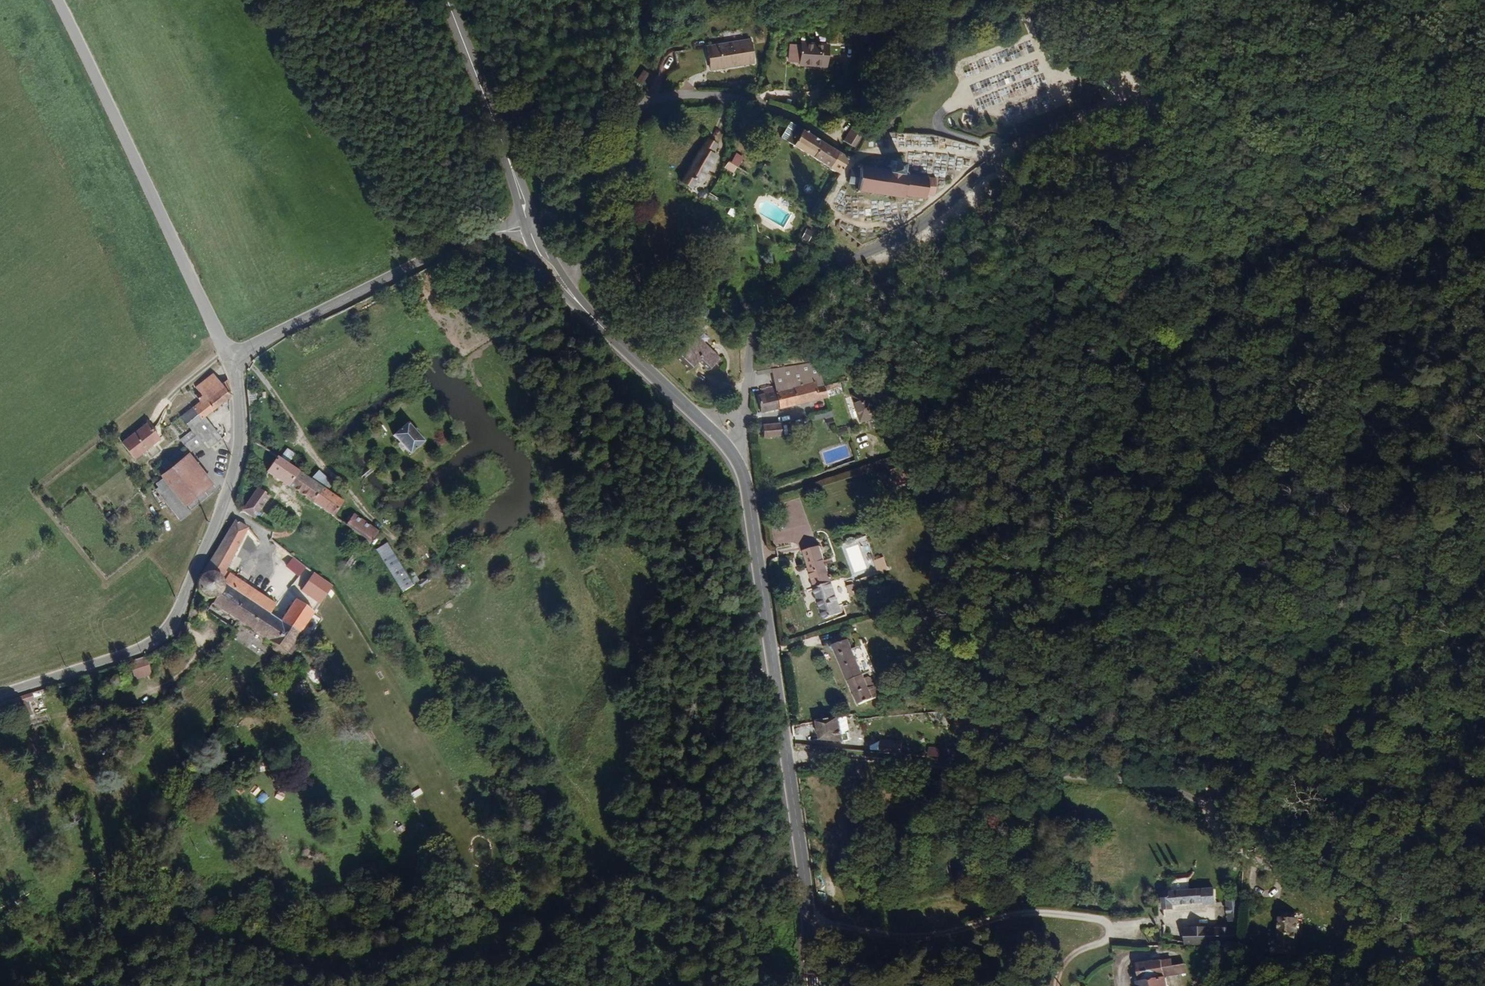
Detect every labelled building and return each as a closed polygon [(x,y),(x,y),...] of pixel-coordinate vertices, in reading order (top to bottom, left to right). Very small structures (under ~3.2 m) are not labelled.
[(755,62),(752,40),(708,46),(711,69),(755,62)] [(827,68),(829,45),(803,43),(803,45),(791,44),(789,61),(801,62),(801,65),(827,68)] [(644,70),(637,81),(643,84),(650,74),(644,70)] [(850,159),(792,122),(782,138),(840,174),(850,159)] [(854,124),(844,141),(855,148),(866,130),(854,124)] [(701,186),(720,155),(713,150),(717,144),(710,139),(683,184),(696,191),(700,185),(701,186)] [(738,167),(744,157),(737,153),(731,163),(737,166),(738,167)] [(733,173),(737,166),(731,163),(728,161),(724,168),(733,173)] [(937,179),(931,178),(932,176),(905,172),(906,163),(894,162),(893,171),(862,166),(861,173),(851,171),(850,176),(849,182),(859,183),(858,192),(912,199),(912,197),(928,199),(929,196),(934,196),(937,179)] [(807,229),(802,238),(809,242),(814,233),(807,229)] [(434,269),(429,260),(414,269),(418,277),(434,269)] [(721,357),(697,335),(675,359),(690,372),(699,362),(708,371),(721,357)] [(822,396),(819,387),(809,389),(806,381),(799,383),(795,368),(776,372),(779,385),(766,389),(767,393),(761,395),(765,410),(822,396)] [(833,383),(831,376),(842,373),(841,368),(829,371),(830,374),(806,381),(809,389),(819,387),(833,383)] [(202,409),(195,415),(183,424),(193,438),(181,447),(192,460),(207,448),(212,454),(223,446),(213,432),(209,434),(204,426),(234,403),(231,400),(236,396),(234,385),(224,392),(216,381),(197,395),(201,400),(197,403),(202,409)] [(841,382),(827,386),(830,396),(844,393),(841,382)] [(877,418),(870,390),(852,394),(859,422),(877,418)] [(440,432),(426,412),(408,426),(423,445),(440,432)] [(780,435),(779,424),(764,425),(765,437),(780,435)] [(838,428),(838,436),(848,435),(847,428),(838,428)] [(135,466),(160,447),(148,429),(122,448),(135,466)] [(334,480),(289,450),(280,463),(326,493),(334,480)] [(205,498),(213,492),(190,461),(162,483),(164,486),(158,491),(164,499),(160,502),(180,528),(210,505),(205,498)] [(356,495),(334,480),(326,493),(348,508),(356,495)] [(264,510),(279,489),(268,481),(252,503),(264,510)] [(388,522),(363,506),(355,517),(381,534),(388,522)] [(242,561),(261,522),(246,514),(216,563),(218,563),(224,563),(231,567),(234,575),(242,561)] [(429,580),(400,535),(390,541),(418,587),(429,580)] [(837,579),(834,570),(829,571),(821,545),(802,550),(822,618),(841,613),(831,580),(837,579)] [(286,567),(300,577),(308,567),(293,557),(286,567)] [(888,569),(884,557),(873,561),(877,573),(888,569)] [(288,592),(242,561),(234,575),(280,605),(288,592)] [(343,576),(325,562),(321,570),(339,583),(343,576)] [(228,589),(234,575),(231,567),(224,563),(218,563),(216,563),(213,565),(207,576),(211,584),(215,588),(222,590),(228,589)] [(339,583),(321,570),(316,579),(326,586),(323,590),(331,595),(339,583)] [(280,605),(234,575),(228,589),(226,594),(285,632),(283,635),(285,638),(294,644),(299,641),(311,625),(292,613),(280,605)] [(849,595),(856,593),(853,583),(846,585),(849,595)] [(311,625),(326,602),(308,588),(292,613),(311,625)] [(869,673),(858,648),(851,651),(847,642),(834,648),(858,705),(879,696),(873,683),(868,680),(864,682),(862,676),(869,673)] [(346,657),(340,647),(335,650),(341,660),(346,657)] [(162,667),(157,653),(140,658),(144,672),(162,667)] [(17,702),(49,692),(47,686),(0,700),(0,714),(5,712),(9,723),(21,718),(17,702)] [(842,741),(838,717),(814,722),(817,741),(842,741)] [(901,750),(902,742),(886,740),(880,740),(879,748),(886,749),(901,750)] [(929,747),(929,756),(947,757),(948,748),(929,747)] [(1189,891),(1188,878),(1170,879),(1171,892),(1189,891)] [(1216,906),(1214,888),(1189,891),(1171,892),(1171,896),(1162,896),(1163,911),(1176,910),(1175,903),(1204,900),(1204,907),(1216,906)] [(1234,919),(1233,899),(1225,900),(1226,920),(1234,919)] [(1295,951),(1296,917),(1279,916),(1277,950),(1295,951)] [(1234,941),(1234,928),(1204,929),(1204,927),(1191,927),(1191,929),(1184,930),(1184,944),(1234,941)] [(1185,972),(1184,963),(1171,965),(1170,959),(1161,960),(1163,976),(1164,976),(1185,972)] [(1164,976),(1163,976),(1161,960),(1153,962),(1152,961),(1137,963),(1139,971),(1137,971),(1139,982),(1137,982),(1138,985),(1166,985),(1164,976)]
